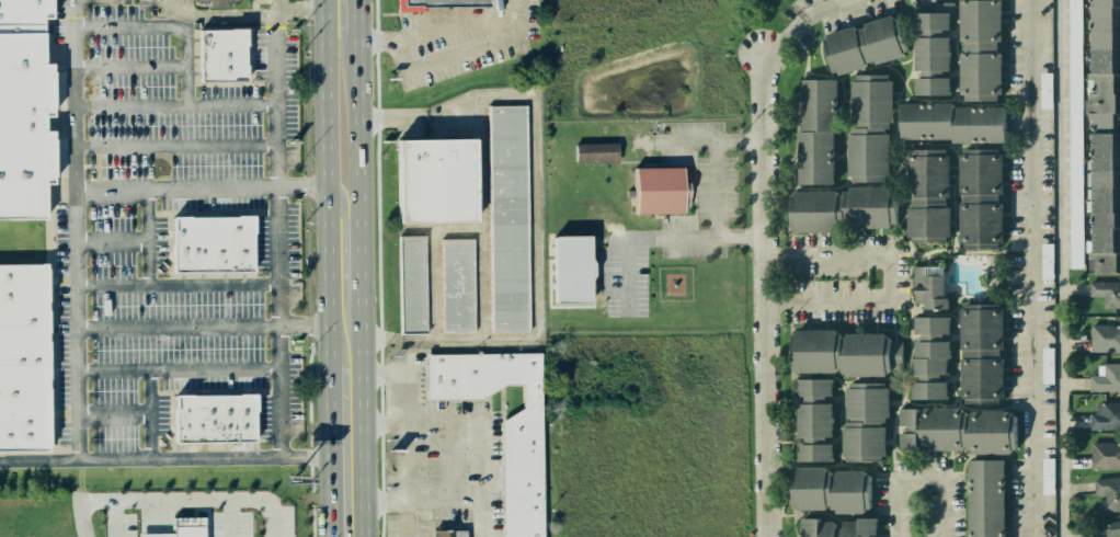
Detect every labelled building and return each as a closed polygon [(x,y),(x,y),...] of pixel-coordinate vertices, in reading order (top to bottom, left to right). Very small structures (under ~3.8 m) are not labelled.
[(53,28),(0,28),(0,0),(60,0),(60,20),(52,20),(53,28)] [(392,14),(392,0),(487,0),(487,8),(416,9),(416,13),(392,14)] [(960,44),(960,0),(998,0),(998,44),(960,44)] [(1069,67),(1081,67),(1082,0),(1070,0),(1069,67)] [(1119,0),(1119,12),(1119,73),(1086,73),(1084,0),(1119,0)] [(947,31),(911,32),(910,13),(946,12),(947,31)] [(892,16),(903,52),(831,73),(820,38),(892,16)] [(194,78),(243,78),(243,28),(194,30),(194,78)] [(34,215),(0,215),(0,32),(33,32),(33,60),(39,59),(39,112),(32,112),(33,128),(41,128),(42,180),(34,180),(34,215)] [(948,72),(910,72),(910,36),(947,36),(948,72)] [(998,100),(959,99),(959,46),(998,46),(998,100)] [(885,126),(847,125),(847,72),(887,72),(885,126)] [(1041,109),(1052,109),(1053,74),(1041,74),(1041,109)] [(833,128),(793,128),(793,76),(833,76),(833,128)] [(948,94),(912,95),(911,77),(948,76),(948,94)] [(1083,79),(1119,78),(1119,125),(1083,125),(1083,79)] [(946,103),(945,141),(899,140),(900,102),(946,103)] [(1002,105),(1001,144),(955,144),(956,104),(1002,105)] [(526,105),(489,105),(491,332),(529,331),(526,105)] [(1071,269),(1084,269),(1083,108),(1070,108),(1071,269)] [(885,181),(846,181),(847,128),(885,128),(885,181)] [(832,185),(792,185),(792,132),(832,132),(832,185)] [(1085,133),(1119,134),(1119,272),(1082,272),(1085,133)] [(475,139),(398,140),(399,222),(476,221),(475,139)] [(616,142),(616,161),(573,162),(573,144),(616,142)] [(905,152),(944,152),(944,245),(906,245),(905,152)] [(958,152),(995,152),(995,245),(958,245),(958,152)] [(630,170),(631,214),(681,212),(679,169),(630,170)] [(893,188),(892,227),(845,226),(846,187),(893,188)] [(835,191),(834,229),(787,228),(788,190),(835,191)] [(168,273),(248,273),(248,225),(168,224),(168,273)] [(426,236),(400,236),(402,333),(427,333),(426,236)] [(556,302),(553,238),(588,237),(588,259),(592,262),(592,275),(588,279),(588,302),(556,302)] [(473,238),(442,239),(443,331),(475,331),(473,238)] [(43,450),(0,450),(0,260),(42,260),(43,450)] [(944,307),(913,308),(912,266),(942,265),(944,307)] [(1090,283),(1091,297),(1105,297),(1105,308),(1119,308),(1119,282),(1090,283)] [(959,305),(996,305),(997,398),(960,399),(959,305)] [(948,335),(911,336),(911,318),(947,317),(948,335)] [(1089,330),(1119,329),(1119,350),(1089,350),(1089,330)] [(833,333),(832,372),(787,370),(787,332),(833,333)] [(889,334),(889,373),(835,372),(836,333),(889,334)] [(948,355),(912,356),(911,336),(948,335),(948,355)] [(420,402),(475,402),(508,382),(518,387),(518,407),(495,425),(496,536),(542,536),(537,353),(420,357),(420,402)] [(942,375),(906,376),(905,356),(942,356),(942,375)] [(1105,366),(1119,366),(1119,391),(1089,392),(1089,378),(1105,377),(1105,366)] [(831,399),(795,400),(793,380),(831,379),(831,399)] [(945,400),(907,401),(907,381),(944,380),(945,400)] [(879,421),(842,421),(842,385),(879,385),(879,421)] [(172,442),(252,443),(252,395),(172,393),(172,442)] [(831,439),(793,439),(793,403),(831,403),(831,439)] [(1105,405),(1119,405),(1119,431),(1089,432),(1088,416),(1105,416),(1105,405)] [(924,414),(960,413),(960,452),(924,452),(924,414)] [(968,413),(1004,413),(1004,450),(969,450),(968,413)] [(879,462),(842,462),(842,426),(879,426),(879,462)] [(831,461),(795,462),(793,444),(831,443),(831,461)] [(1093,471),(1119,470),(1119,443),(1092,444),(1093,471)] [(1001,460),(1001,536),(970,536),(968,460),(1001,460)] [(830,511),(792,511),(792,475),(830,475),(830,511)] [(870,511),(833,511),(833,475),(870,475),(870,511)] [(1095,479),(1096,498),(1100,498),(1101,513),(1119,512),(1119,478),(1095,479)] [(174,518),(175,536),(205,536),(205,517),(174,518)] [(1104,524),(1106,536),(1119,536),(1119,521),(1104,524)] [(835,523),(835,536),(798,536),(798,523),(835,523)] [(878,523),(878,536),(841,536),(841,523),(878,523)]
